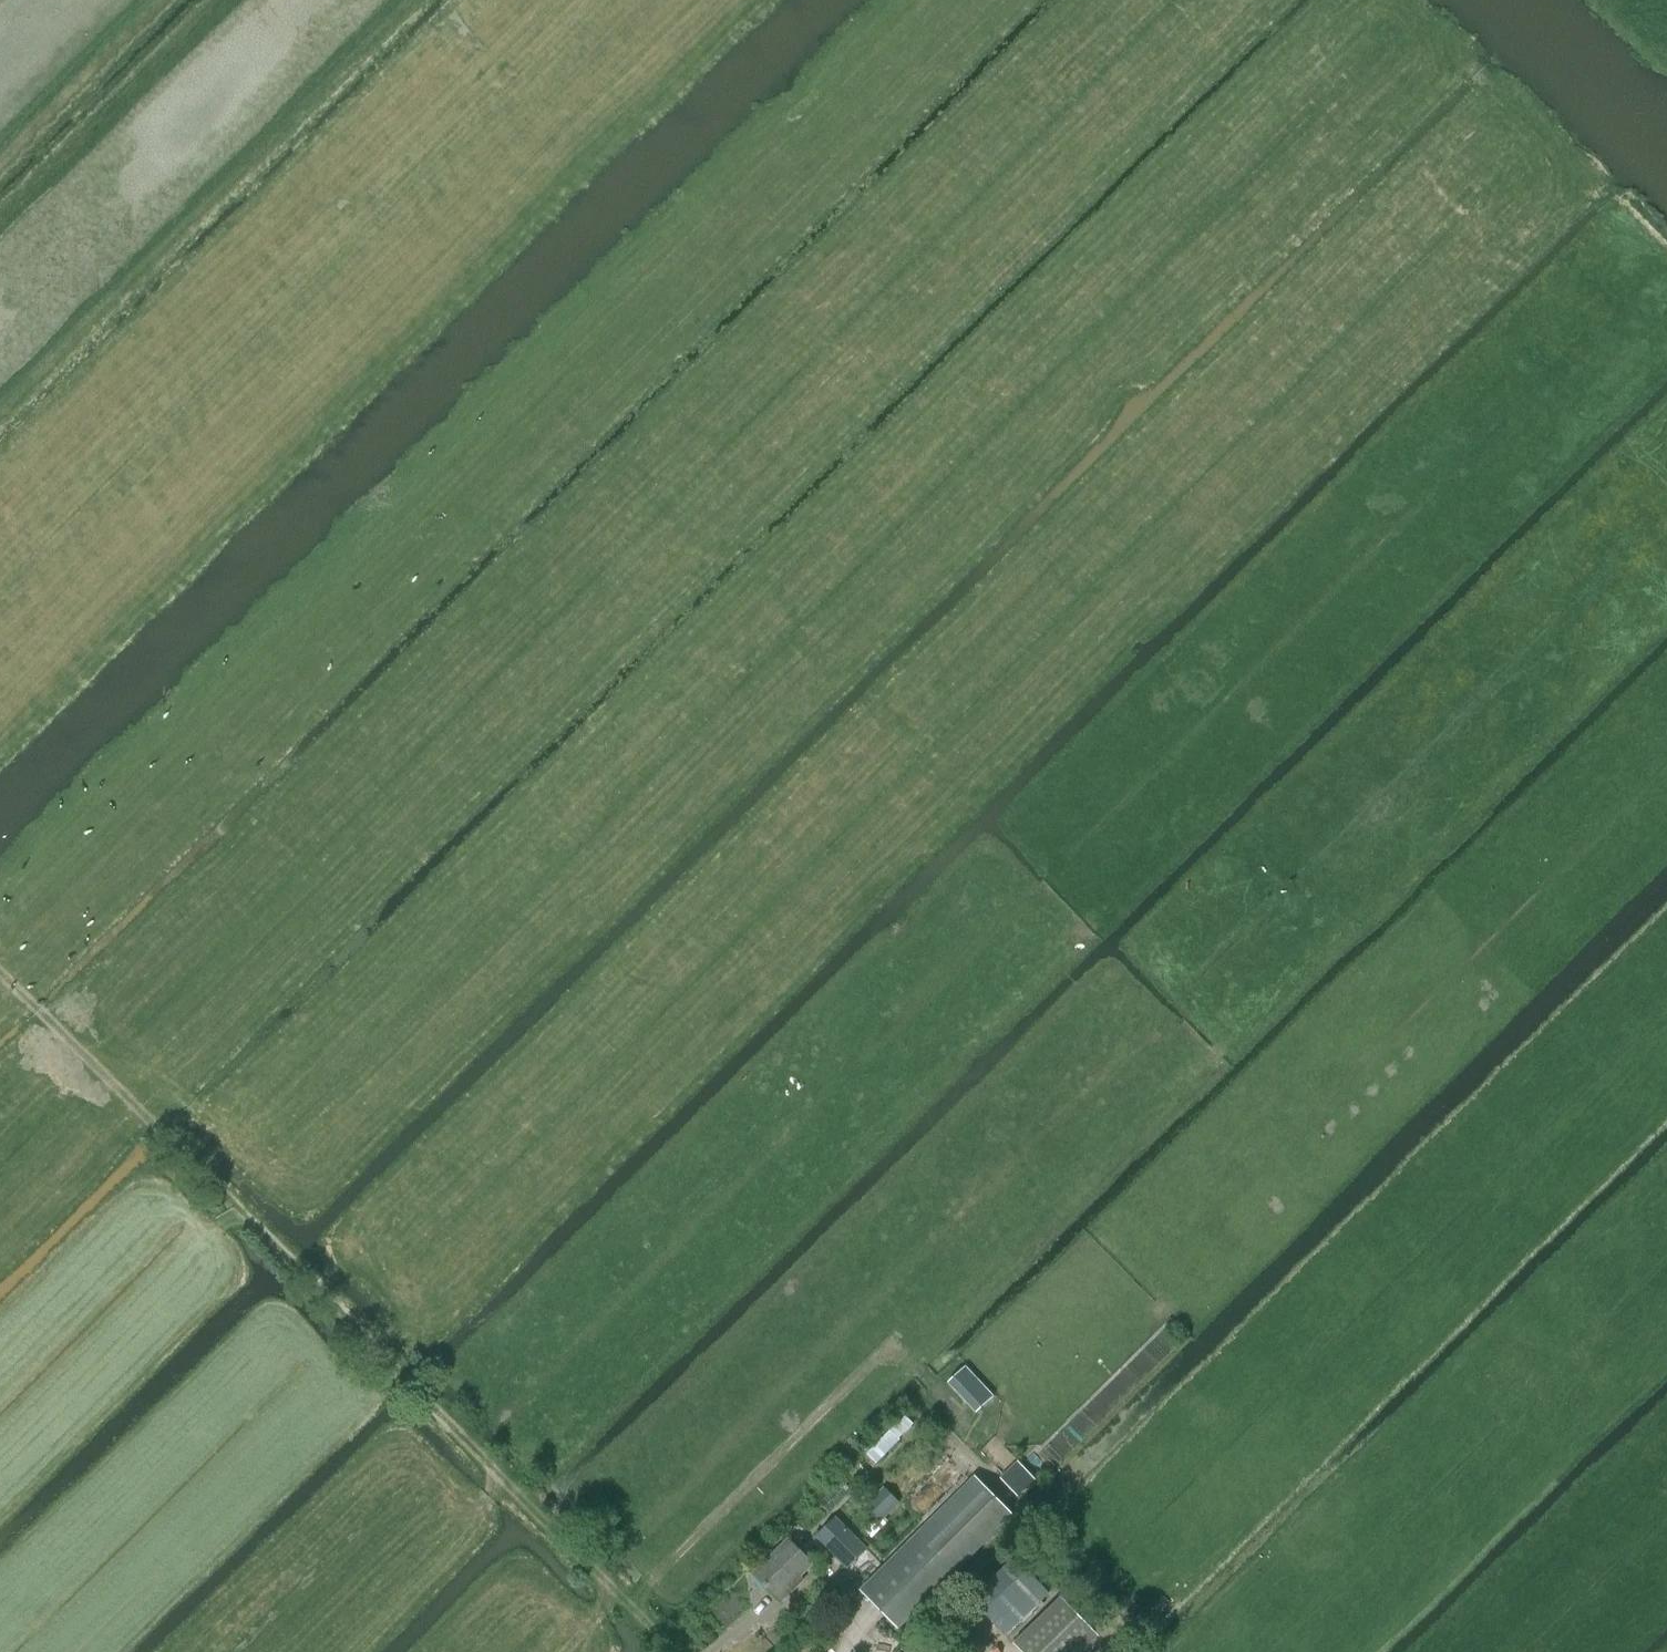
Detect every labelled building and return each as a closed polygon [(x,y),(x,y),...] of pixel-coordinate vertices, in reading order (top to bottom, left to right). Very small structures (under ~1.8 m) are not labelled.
[(993,1397),(965,1367),(948,1383),(977,1413),(993,1397)] [(1000,1479),(1018,1497),(1036,1479),(1019,1461),(1000,1479)] [(860,1590),(898,1628),(1013,1514),(975,1476),(860,1590)] [(864,1506),(881,1522),(900,1502),(884,1487),(864,1506)] [(817,1537),(847,1568),(866,1550),(836,1518),(817,1537)] [(797,1588),(793,1584),(813,1565),(788,1539),(754,1574),(782,1602),(797,1588)] [(971,1600),(1005,1634),(1049,1592),(1015,1557),(971,1600)] [(1022,1651),(1083,1651),(1099,1636),(1061,1597),(1014,1643),(1022,1651)]
